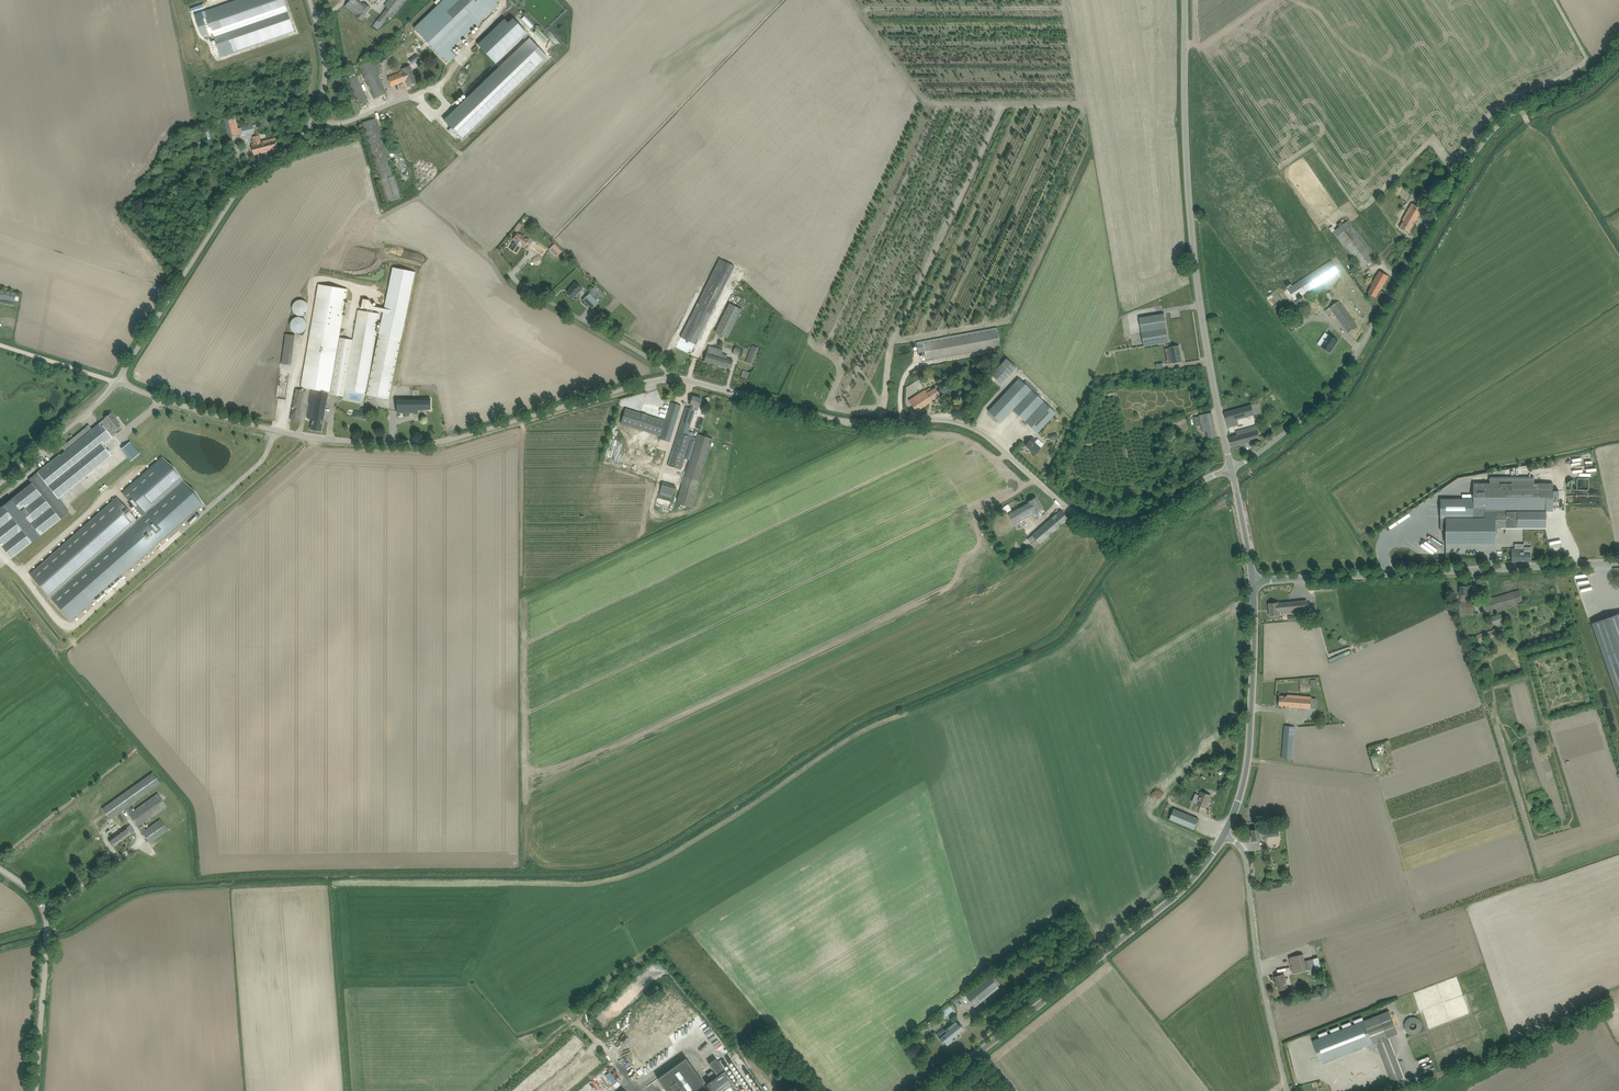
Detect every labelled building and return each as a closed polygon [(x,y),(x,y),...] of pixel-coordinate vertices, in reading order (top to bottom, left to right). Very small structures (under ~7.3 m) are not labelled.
[(293,33),(283,0),(233,0),(193,11),(200,36),(212,33),(218,54),(293,33)] [(358,0),(351,0),(345,6),(356,15),(356,16),(361,20),(371,8),(364,2),(363,4),(358,0)] [(385,6),(387,8),(377,21),(382,25),(389,16),(392,19),(395,14),(406,0),(389,0),(385,6)] [(449,63),(456,56),(451,51),(499,5),(494,0),(443,0),(414,28),(443,58),(444,58),(449,63)] [(521,18),(530,28),(534,24),(525,15),(521,18)] [(505,19),(478,45),(496,63),(527,33),(514,18),(509,23),(505,19)] [(545,43),(549,39),(538,28),(533,32),(545,43)] [(530,38),(527,35),(523,38),(527,41),(444,120),(462,138),(548,56),(530,38)] [(373,56),(359,63),(375,98),(386,93),(378,75),(381,74),(373,56)] [(417,84),(410,66),(402,69),(403,71),(400,72),(400,73),(388,77),(392,86),(406,81),(408,86),(410,85),(411,86),(417,84)] [(367,101),(357,74),(351,76),(352,78),(349,79),(358,104),(367,101)] [(235,115),(225,118),(230,138),(230,137),(240,135),(238,128),(235,115)] [(252,123),(241,126),(242,127),(243,134),(254,131),(253,125),(252,123)] [(251,144),(253,150),(254,155),(270,151),(271,153),(279,151),(276,138),(261,142),(260,135),(253,137),(254,144),(251,144)] [(1426,203),(1431,193),(1423,189),(1418,198),(1426,203)] [(1412,203),(1410,208),(1403,220),(1405,221),(1401,228),(1409,232),(1422,209),(1412,203)] [(1377,257),(1374,252),(1349,220),(1333,232),(1362,269),(1377,257)] [(515,241),(510,249),(516,253),(521,245),(522,245),(525,247),(526,244),(528,241),(529,239),(525,236),(524,235),(518,232),(513,239),(515,240),(515,241)] [(534,242),(531,248),(544,256),(547,250),(534,242)] [(555,244),(552,246),(557,252),(555,254),(557,256),(562,251),(555,244)] [(717,302),(735,266),(720,259),(702,295),(676,347),(691,354),(695,345),(717,302)] [(1336,274),(1339,272),(1331,260),(1327,263),(1288,289),(1295,300),(1333,275),(1334,277),(1336,275),(1336,274)] [(1388,276),(1380,271),(1372,285),(1373,285),(1368,293),(1375,297),(1380,289),(1380,290),(1388,276)] [(575,282),(575,283),(571,287),(572,287),(567,292),(573,298),(577,294),(582,288),(575,282)] [(601,299),(606,294),(596,284),(591,290),(601,299)] [(14,301),(16,293),(0,290),(0,298),(14,301)] [(1330,299),(1335,295),(1331,290),(1326,294),(1330,299)] [(593,309),(599,303),(590,293),(583,299),(593,309)] [(307,314),(307,300),(294,300),(293,313),(307,314)] [(1348,333),(1358,327),(1340,300),(1325,311),(1327,315),(1332,311),(1348,333)] [(742,310),(729,303),(715,332),(728,338),(742,310)] [(1140,317),(1144,346),(1169,342),(1167,328),(1164,313),(1140,317)] [(291,318),(292,332),(306,330),(305,317),(291,318)] [(1001,346),(998,329),(998,330),(997,327),(916,342),(918,353),(924,352),(926,360),(1001,346)] [(291,364),(295,334),(285,333),(282,363),(291,364)] [(1338,340),(1329,334),(1321,347),(1330,353),(1338,340)] [(307,345),(301,379),(387,395),(394,361),(307,345)] [(752,345),(746,362),(753,364),(759,348),(752,345)] [(1170,347),(1172,359),(1173,363),(1182,362),(1179,346),(1177,346),(1176,345),(1172,345),(1173,347),(1170,347)] [(731,369),(733,360),(727,358),(727,355),(722,354),(723,350),(709,346),(704,361),(731,369)] [(742,349),(735,347),(733,353),(740,355),(742,349)] [(990,374),(1000,383),(1015,367),(1005,357),(990,374)] [(927,374),(922,366),(911,374),(916,381),(927,374)] [(747,379),(750,372),(743,370),(740,377),(747,379)] [(989,411),(988,411),(999,421),(1001,422),(1013,410),(1037,433),(1056,413),(1052,409),(1047,404),(1044,401),(1035,394),(1024,383),(1019,378),(989,411)] [(921,392),(928,403),(932,401),(931,399),(940,394),(936,388),(932,390),(930,387),(926,390),(925,390),(921,392)] [(302,420),(305,390),(295,388),(292,419),(302,420)] [(318,390),(311,389),(309,402),(311,403),(308,418),(313,419),(315,405),(318,390)] [(318,390),(315,405),(326,407),(328,392),(318,390)] [(921,392),(909,400),(916,411),(928,403),(921,392)] [(686,407),(678,432),(687,435),(693,418),(695,410),(698,411),(699,406),(702,399),(693,396),(690,404),(691,404),(690,408),(686,407)] [(431,409),(431,404),(431,398),(397,398),(397,413),(418,413),(418,409),(431,409)] [(673,403),(671,402),(666,421),(625,408),(621,423),(661,436),(660,439),(669,442),(681,405),(673,403)] [(1227,422),(1232,421),(1261,413),(1258,403),(1224,412),(1227,422)] [(321,431),(326,407),(315,405),(313,419),(311,429),(321,431)] [(1216,436),(1212,412),(1200,415),(1200,416),(1194,417),(1197,426),(1202,425),(1203,432),(1206,431),(1208,437),(1216,436)] [(115,421),(116,420),(111,413),(105,418),(100,422),(100,423),(99,423),(102,426),(103,425),(107,430),(112,426),(114,430),(120,425),(117,422),(116,422),(115,421)] [(701,419),(699,426),(707,429),(710,422),(701,419)] [(69,512),(65,507),(58,498),(80,480),(86,475),(110,456),(111,455),(103,445),(112,437),(112,436),(108,432),(107,430),(103,425),(102,426),(99,423),(100,423),(99,422),(99,423),(92,429),(88,425),(86,427),(85,428),(62,447),(65,451),(62,453),(62,454),(60,455),(59,454),(37,472),(31,477),(28,479),(31,482),(0,507),(0,545),(11,558),(13,557),(69,512)] [(1232,447),(1260,439),(1256,425),(1236,431),(1237,435),(1229,437),(1232,447)] [(690,460),(676,503),(691,508),(713,438),(698,434),(697,438),(691,436),(687,435),(678,432),(668,465),(681,469),(690,439),(696,440),(696,441),(690,460)] [(1161,446),(1175,438),(1171,432),(1158,440),(1161,446)] [(1041,448),(1040,448),(1043,445),(1037,439),(1036,440),(1033,437),(1025,445),(1035,454),(1041,448)] [(140,453),(130,441),(121,449),(130,461),(140,453)] [(71,621),(158,543),(202,505),(161,458),(122,492),(142,515),(137,519),(118,496),(29,574),(71,621)] [(1441,499),(1440,530),(1446,530),(1446,544),(1496,544),(1496,528),(1517,528),(1547,528),(1547,511),(1553,511),(1553,499),(1559,499),(1559,496),(1559,491),(1553,491),(1553,483),(1534,483),(1534,477),(1530,477),(1530,473),(1519,473),(1519,472),(1515,472),(1515,477),(1490,477),(1490,483),(1473,483),(1473,494),(1473,499),(1462,499),(1441,499)] [(659,494),(672,498),(676,485),(662,481),(659,494)] [(1036,497),(1031,499),(1008,512),(1015,524),(1038,511),(1043,508),(1036,497)] [(1002,507),(1004,510),(1006,509),(1008,512),(1011,510),(1009,504),(1002,507)] [(1030,537),(1028,539),(1032,544),(1034,547),(1038,543),(1040,544),(1068,520),(1060,510),(1031,535),(1032,535),(1030,537)] [(1532,553),(1532,547),(1524,547),(1524,544),(1515,544),(1515,548),(1512,548),(1512,556),(1512,561),(1530,561),(1530,556),(1530,553),(1532,553)] [(1460,602),(1460,610),(1474,611),(1474,603),(1467,603),(1467,600),(1467,595),(1467,586),(1460,586),(1460,591),(1460,602)] [(1519,591),(1484,600),(1487,611),(1522,602),(1519,591)] [(1278,603),(1269,603),(1270,616),(1279,615),(1279,611),(1282,611),(1283,614),(1308,611),(1307,600),(1278,603)] [(1618,702),(1618,612),(1591,622),(1618,702)] [(1501,614),(1490,617),(1493,626),(1504,623),(1501,614)] [(1491,631),(1476,635),(1478,642),(1493,638),(1493,637),(1491,631)] [(1346,652),(1345,652),(1335,657),(1336,660),(1351,653),(1350,650),(1347,651),(1346,652)] [(1284,706),(1311,708),(1316,709),(1317,702),(1311,702),(1312,697),(1293,695),(1287,695),(1287,696),(1280,696),(1279,705),(1284,706)] [(1282,758),(1288,759),(1292,759),(1295,726),(1285,725),(1282,758)] [(145,829),(143,826),(142,825),(150,819),(167,807),(158,793),(132,811),(129,806),(131,805),(136,802),(161,784),(153,773),(152,772),(102,808),(104,812),(109,819),(111,818),(112,819),(122,812),(125,809),(150,844),(168,831),(160,819),(149,826),(145,829)] [(1201,792),(1200,795),(1195,793),(1194,797),(1198,799),(1197,804),(1196,804),(1206,808),(1211,795),(1201,792)] [(1171,807),(1167,818),(1194,830),(1199,818),(1171,807)] [(135,831),(130,824),(121,831),(113,837),(109,840),(113,846),(118,843),(135,831)] [(1266,837),(1272,837),(1280,836),(1279,827),(1270,828),(1265,828),(1265,829),(1260,830),(1260,829),(1251,830),(1252,839),(1261,838),(1260,835),(1266,834),(1266,837)] [(1293,973),(1298,972),(1306,970),(1304,961),(1303,954),(1289,957),(1293,973)] [(1276,976),(1279,990),(1287,988),(1284,975),(1280,976),(1280,975),(1276,976)] [(999,987),(989,976),(965,995),(974,1007),(999,987)] [(1379,1015),(1312,1040),(1321,1064),(1368,1046),(1370,1045),(1372,1049),(1378,1047),(1392,1082),(1396,1081),(1399,1079),(1404,1077),(1396,1058),(1395,1056),(1387,1038),(1389,1037),(1398,1034),(1389,1011),(1379,1015)] [(1420,1017),(1405,1017),(1405,1033),(1421,1032),(1420,1017)] [(947,1045),(958,1037),(956,1035),(964,1029),(961,1025),(960,1027),(955,1021),(938,1036),(943,1042),(944,1041),(947,1045)] [(638,1053),(630,1060),(640,1071),(647,1064),(638,1053)] [(705,1087),(703,1084),(705,1084),(686,1058),(658,1078),(667,1090),(699,1090),(705,1087)] [(734,1084),(732,1081),(725,1071),(716,1058),(715,1059),(709,1063),(718,1076),(706,1084),(707,1085),(710,1089),(708,1090),(739,1090),(734,1084)] [(614,1085),(618,1081),(610,1072),(606,1075),(614,1085)]
